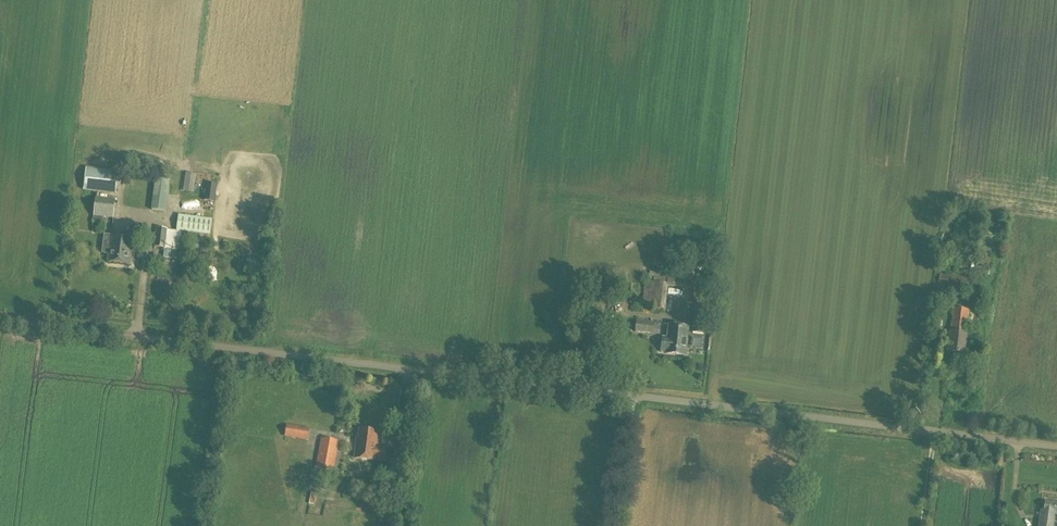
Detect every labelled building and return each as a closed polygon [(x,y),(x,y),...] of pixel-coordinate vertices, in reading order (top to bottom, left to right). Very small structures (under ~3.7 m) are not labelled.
[(116,194),(118,171),(86,168),(83,191),(116,194)] [(193,193),(195,175),(185,173),(183,192),(193,193)] [(166,212),(170,179),(155,177),(151,210),(166,212)] [(215,203),(217,185),(206,183),(203,201),(215,203)] [(113,219),(115,199),(96,197),(94,217),(113,219)] [(210,236),(212,220),(178,215),(176,231),(210,236)] [(165,249),(167,229),(156,228),(154,247),(165,249)] [(111,236),(104,235),(102,254),(109,255),(108,263),(129,265),(132,238),(111,235),(111,236)] [(165,249),(164,258),(186,260),(186,251),(165,249)] [(696,277),(671,274),(671,272),(667,271),(667,274),(650,272),(649,282),(645,281),(642,308),(665,310),(667,287),(691,289),(695,289),(696,277)] [(626,285),(626,294),(635,295),(636,285),(626,285)] [(965,354),(968,329),(967,329),(970,310),(954,308),(948,352),(965,354)] [(704,335),(706,317),(694,315),(692,333),(704,335)] [(653,335),(654,323),(636,321),(635,333),(653,335)] [(686,356),(689,327),(668,325),(667,337),(662,337),(660,352),(666,353),(665,354),(686,356)] [(307,441),(309,429),(286,425),(284,437),(307,441)] [(376,441),(377,432),(360,430),(359,439),(357,439),(355,458),(385,462),(386,448),(376,447),(377,441),(376,441)] [(331,484),(339,441),(321,438),(313,481),(331,484)] [(389,482),(391,467),(379,465),(377,480),(389,482)] [(1045,502),(1043,511),(1042,510),(1039,525),(1056,525),(1056,504),(1045,502)]
